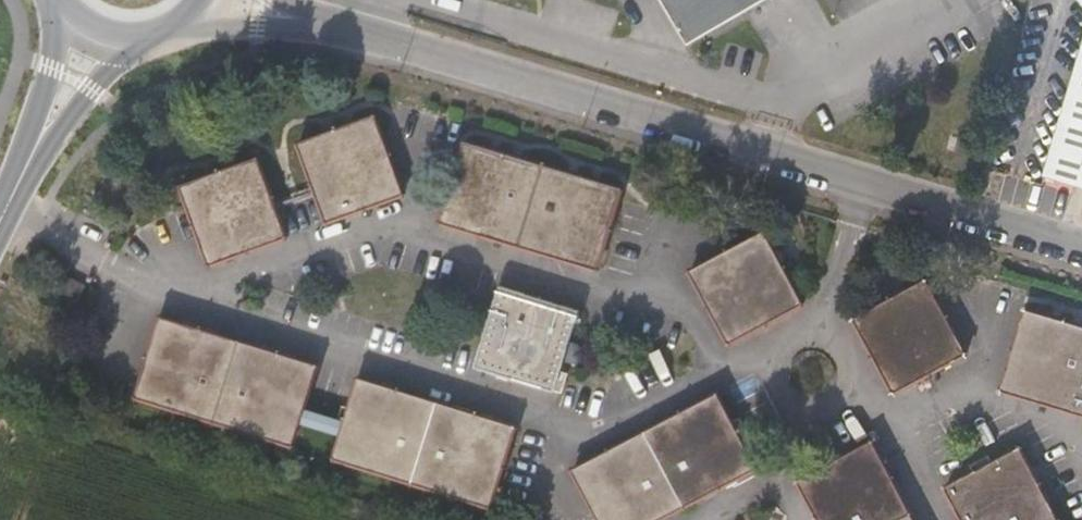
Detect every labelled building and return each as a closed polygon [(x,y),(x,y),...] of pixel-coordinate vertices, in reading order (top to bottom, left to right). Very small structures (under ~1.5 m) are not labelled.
[(505,9),(521,0),(500,0),(505,9)] [(684,57),(735,27),(782,0),(650,0),(684,57)] [(1046,179),(1081,189),(1081,55),(1046,179)] [(301,132),(330,211),(406,184),(377,104),(301,132)] [(597,258),(621,178),(468,131),(443,211),(597,258)] [(260,147),(183,174),(211,252),(288,225),(260,147)] [(726,334),(799,294),(760,222),(687,262),(726,334)] [(64,281),(81,293),(87,283),(70,271),(64,281)] [(898,384),(971,345),(933,275),(860,314),(898,384)] [(558,364),(562,353),(567,335),(577,304),(499,280),(475,358),(562,385),(567,366),(558,364)] [(1037,307),(1012,386),(1081,407),(1081,321),(1037,307)] [(141,395),(295,442),(319,364),(165,317),(141,395)] [(580,339),(567,335),(562,353),(575,357),(580,339)] [(493,504),(518,425),(362,376),(352,407),(346,405),(339,425),(347,427),(338,456),(493,504)] [(736,415),(721,387),(579,463),(610,519),(648,519),(760,460),(745,432),(752,428),(743,411),(736,415)] [(876,435),(803,475),(828,519),(922,519),(876,435)] [(1025,445),(998,459),(993,450),(975,460),(980,468),(952,483),(972,519),(1066,519),(1025,445)]
